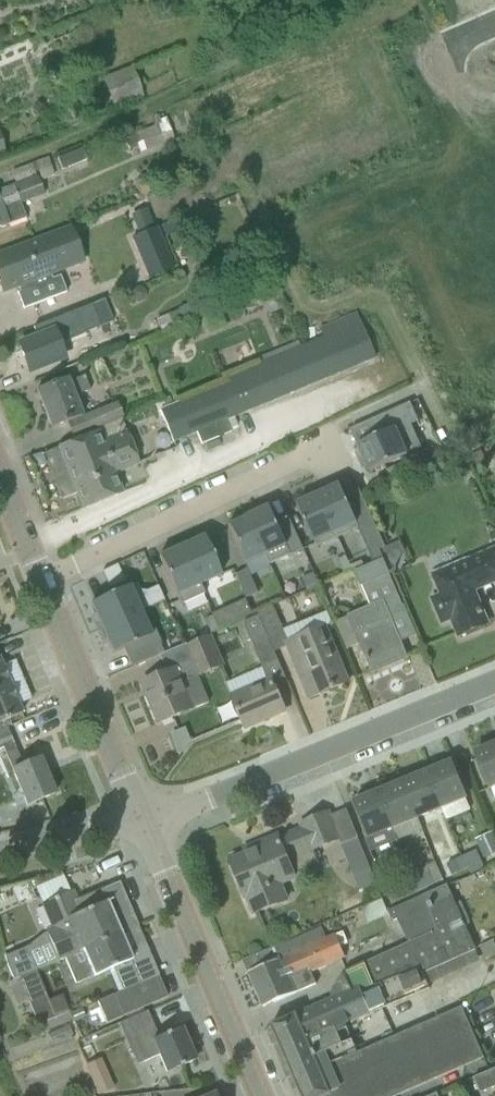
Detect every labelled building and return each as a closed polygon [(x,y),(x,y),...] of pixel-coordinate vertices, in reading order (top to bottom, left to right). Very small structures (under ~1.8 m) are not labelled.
[(103,78),(114,109),(143,98),(132,67),(103,78)] [(143,78),(137,81),(140,86),(146,84),(143,78)] [(140,126),(122,133),(129,151),(139,148),(141,153),(175,140),(163,112),(151,117),(152,120),(155,126),(142,131),(140,126)] [(58,159),(62,170),(87,160),(83,149),(58,159)] [(26,220),(21,204),(45,195),(40,182),(38,176),(36,177),(35,173),(38,172),(52,167),(49,159),(12,172),(16,185),(14,186),(0,191),(0,230),(26,220)] [(142,176),(133,186),(142,195),(151,184),(142,176)] [(180,219),(162,226),(167,238),(190,228),(186,220),(182,222),(180,219)] [(24,309),(67,293),(60,277),(52,280),(50,275),(83,262),(70,226),(25,243),(0,255),(0,286),(3,293),(19,287),(21,292),(18,293),(24,309)] [(157,228),(131,239),(148,281),(175,270),(157,228)] [(77,267),(86,284),(96,279),(88,262),(77,267)] [(261,292),(270,314),(285,307),(276,286),(261,292)] [(132,291),(130,296),(133,301),(138,303),(143,300),(145,295),(142,289),(137,288),(132,291)] [(156,320),(161,333),(226,306),(221,294),(156,320)] [(19,346),(29,372),(64,358),(58,343),(113,322),(104,301),(33,329),(37,339),(19,346)] [(159,409),(173,443),(197,433),(202,444),(231,432),(226,421),(376,359),(357,313),(320,328),(324,337),(289,350),(289,351),(232,375),(233,379),(159,409)] [(67,424),(72,438),(124,418),(118,403),(83,416),(76,396),(90,391),(85,376),(70,382),(69,379),(37,391),(52,429),(67,424)] [(418,452),(422,450),(412,426),(419,423),(411,404),(399,409),(375,420),(382,436),(358,447),(361,453),(357,454),(363,469),(367,467),(369,473),(418,452)] [(59,448),(83,509),(122,494),(114,474),(139,464),(122,419),(97,429),(98,433),(59,448)] [(333,484),(318,491),(339,538),(359,529),(374,562),(382,558),(378,550),(383,548),(364,504),(353,509),(342,485),(335,488),(333,484)] [(339,538),(318,491),(304,497),(305,501),(298,505),(317,548),(339,538)] [(270,566),(292,556),(270,508),(263,511),(261,507),(246,513),(265,556),(270,566)] [(235,523),(228,527),(245,565),(265,556),(246,513),(234,519),(235,523)] [(181,543),(201,585),(221,576),(204,537),(196,541),(194,537),(181,543)] [(384,560),(390,575),(395,573),(396,569),(397,565),(399,561),(401,558),(405,552),(400,542),(380,550),(381,552),(384,560)] [(201,585),(181,543),(167,549),(169,553),(159,557),(180,606),(205,595),(201,585)] [(459,637),(487,625),(473,591),(494,582),(494,550),(494,548),(431,574),(440,595),(433,597),(443,622),(451,619),(459,637)] [(338,561),(344,574),(352,570),(346,557),(338,561)] [(360,645),(373,673),(406,659),(386,613),(403,606),(390,576),(390,575),(384,560),(356,572),(371,606),(348,615),(349,617),(336,623),(348,650),(360,645)] [(235,575),(246,599),(258,593),(247,569),(235,575)] [(314,573),(302,579),(307,591),(319,586),(314,573)] [(96,616),(92,617),(98,631),(140,612),(129,587),(91,604),(96,616)] [(275,611),(260,617),(274,650),(287,645),(287,644),(289,644),(283,630),(275,611)] [(98,631),(99,634),(104,644),(108,643),(109,646),(111,650),(113,654),(114,654),(150,638),(151,637),(151,635),(140,613),(140,612),(98,631)] [(214,617),(219,630),(227,626),(222,613),(214,617)] [(243,621),(262,667),(278,660),(274,650),(260,617),(259,615),(243,621)] [(212,633),(219,630),(214,617),(206,620),(212,633)] [(289,644),(287,644),(287,645),(310,699),(319,695),(347,683),(339,664),(324,629),(289,644)] [(143,684),(160,724),(192,710),(181,684),(223,665),(210,637),(187,647),(194,662),(175,671),(175,670),(143,684)] [(165,654),(158,640),(127,654),(134,668),(165,654)] [(10,727),(7,721),(22,715),(0,663),(0,731),(10,727)] [(231,697),(245,728),(285,711),(271,679),(231,697)] [(0,731),(0,748),(2,748),(18,786),(27,806),(55,794),(40,759),(23,767),(7,729),(10,727),(0,731)] [(186,728),(170,734),(180,757),(192,742),(186,728)] [(490,789),(494,787),(494,745),(475,753),(490,789)] [(427,773),(441,809),(466,799),(451,763),(427,773)] [(403,783),(418,820),(441,809),(427,773),(403,783)] [(394,829),(418,820),(403,783),(379,793),(393,829),(394,829)] [(354,803),(369,839),(393,829),(379,793),(354,803)] [(262,849),(230,862),(245,898),(248,897),(255,914),(275,906),(286,902),(279,884),(295,878),(293,875),(287,860),(313,850),(338,839),(336,834),(328,814),(301,825),(303,830),(279,840),(278,837),(260,844),(262,849)] [(475,840),(483,859),(494,854),(494,839),(492,833),(475,840)] [(437,849),(431,851),(435,861),(441,859),(437,849)] [(461,858),(467,872),(485,863),(479,850),(461,858)] [(447,865),(453,878),(467,872),(461,858),(447,865)] [(414,880),(419,892),(444,881),(436,863),(427,867),(429,873),(415,880),(414,880)] [(392,905),(419,892),(414,880),(415,880),(414,879),(386,891),(392,905)] [(46,933),(58,962),(64,959),(82,951),(138,927),(119,884),(77,902),(72,891),(42,904),(53,930),(46,933)] [(282,1052),(345,1025),(370,1014),(370,1015),(430,989),(429,986),(482,962),(452,895),(448,885),(423,896),(438,930),(408,944),(366,963),(342,974),(343,977),(338,979),(333,993),(330,994),(332,1000),(271,1027),(282,1052)] [(423,896),(389,912),(393,921),(398,919),(401,928),(408,944),(438,930),(423,896)] [(64,959),(75,985),(93,977),(133,961),(131,958),(130,959),(127,952),(145,945),(138,927),(82,951),(64,959)] [(277,946),(249,958),(254,971),(249,973),(263,1008),(269,1006),(273,1004),(283,999),(316,985),(311,972),(345,957),(336,936),(282,959),(277,946)] [(486,960),(494,956),(494,945),(493,941),(480,948),(486,960)] [(7,963),(14,981),(19,979),(48,967),(41,950),(29,955),(29,954),(7,963)] [(98,1002),(108,1024),(167,998),(158,976),(114,995),(98,1002)] [(7,984),(17,1006),(29,1001),(19,979),(14,981),(7,984)] [(32,1010),(39,1026),(71,1012),(71,1011),(68,1012),(62,997),(32,1010)] [(484,1059),(462,1008),(358,1054),(321,1070),(324,1077),(298,1088),(301,1095),(399,1095),(484,1059)] [(39,1026),(41,1032),(73,1019),(74,1023),(86,1018),(83,1009),(72,1014),(71,1012),(39,1026)] [(127,1020),(120,1023),(123,1031),(129,1044),(129,1045),(135,1057),(140,1055),(144,1063),(159,1056),(167,1074),(195,1061),(181,1028),(169,1033),(158,1039),(149,1019),(146,1012),(145,1013),(127,1020)] [(282,1052),(298,1088),(324,1077),(321,1070),(358,1054),(345,1025),(282,1052)] [(475,1078),(482,1094),(494,1088),(494,1069),(475,1078)] [(106,1075),(93,1081),(100,1095),(113,1090),(106,1075)]
